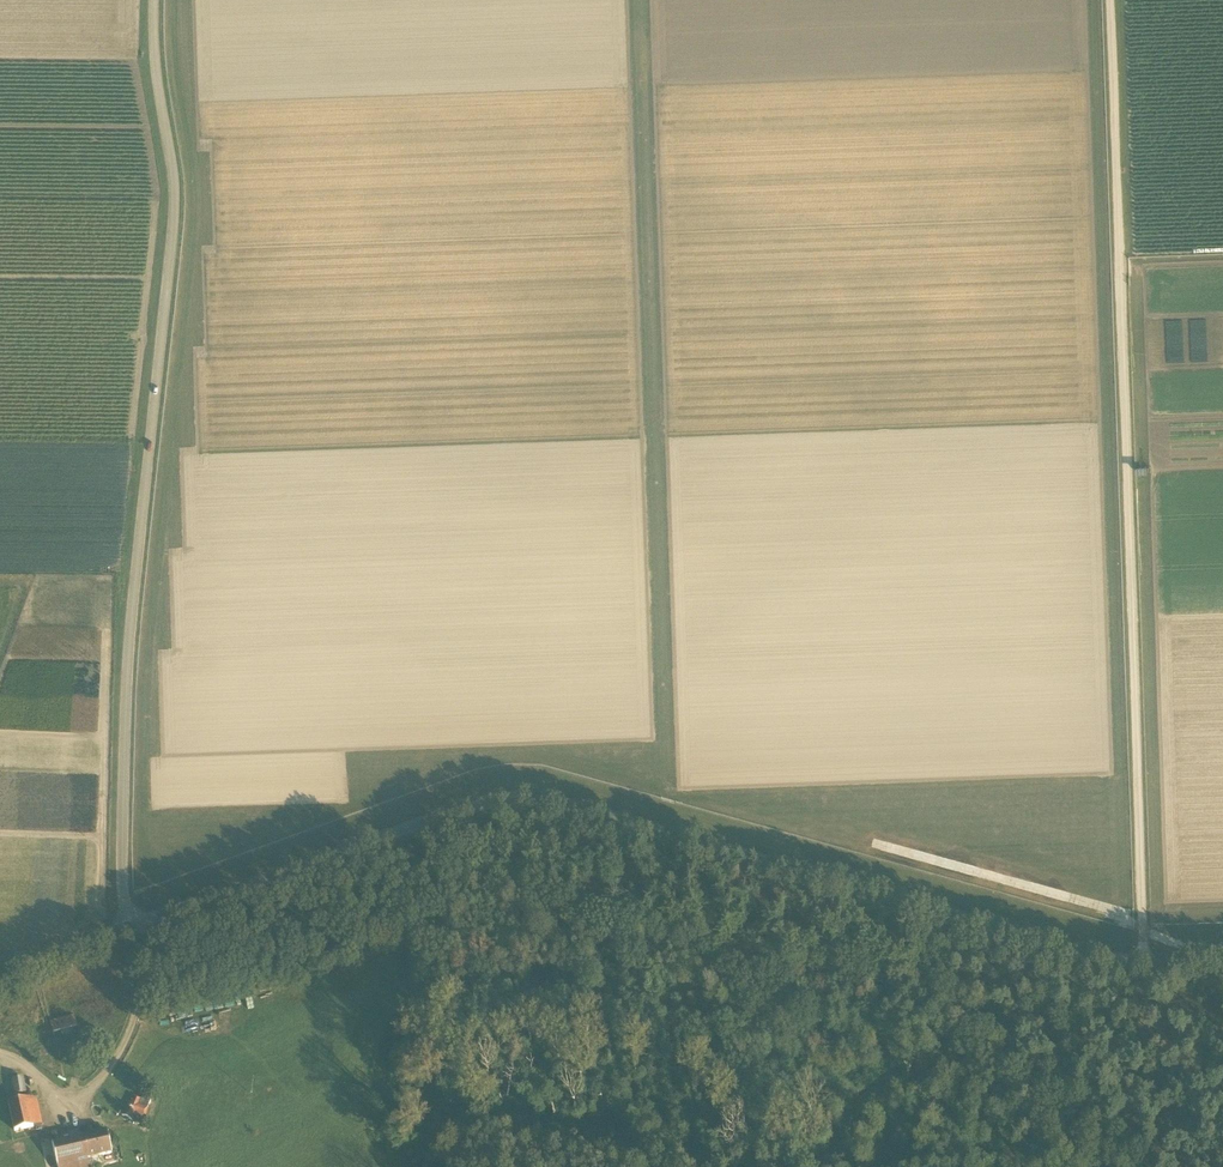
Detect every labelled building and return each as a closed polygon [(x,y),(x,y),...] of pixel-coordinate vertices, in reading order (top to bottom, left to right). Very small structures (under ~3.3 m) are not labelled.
[(53,1031),(76,1025),(74,1016),(51,1021),(53,1031)] [(131,1120),(131,1119),(133,1123),(140,1124),(142,1123),(148,1109),(147,1109),(151,1099),(142,1095),(140,1099),(133,1096),(131,1102),(128,1101),(122,1116),(131,1120)] [(20,1130),(31,1127),(42,1124),(36,1096),(8,1102),(11,1114),(14,1131),(20,1130)] [(87,1159),(102,1156),(112,1153),(107,1130),(52,1143),(58,1166),(89,1166),(87,1159)]
